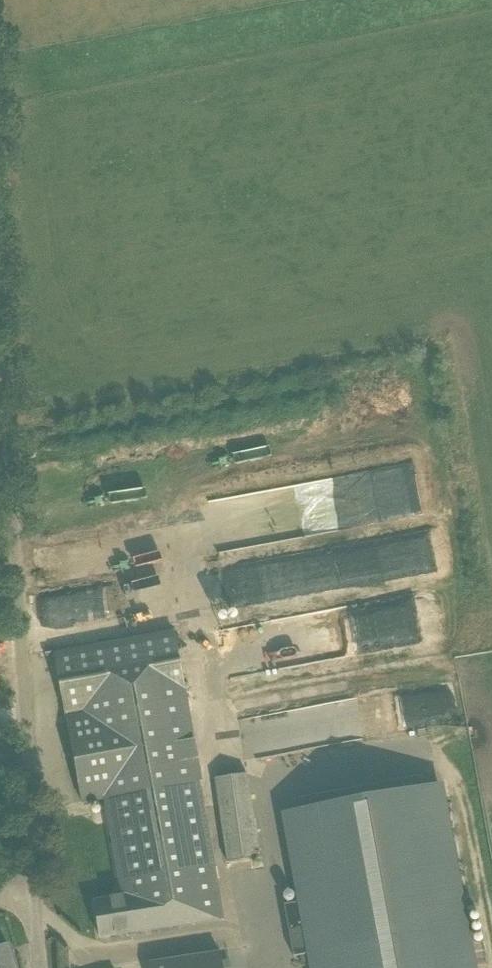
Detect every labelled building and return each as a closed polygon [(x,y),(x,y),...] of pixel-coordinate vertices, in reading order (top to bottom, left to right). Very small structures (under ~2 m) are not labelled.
[(66,715),(82,802),(106,797),(124,896),(95,901),(100,939),(225,920),(186,694),(187,694),(174,631),(54,654),(66,715)] [(425,697),(377,699),(378,731),(427,729),(425,697)] [(227,862),(261,857),(258,834),(248,773),(214,779),(227,862)] [(439,786),(285,814),(313,967),(472,967),(439,786)] [(8,946),(0,948),(0,967),(15,967),(8,946)] [(171,960),(149,963),(150,967),(172,967),(171,960)]
